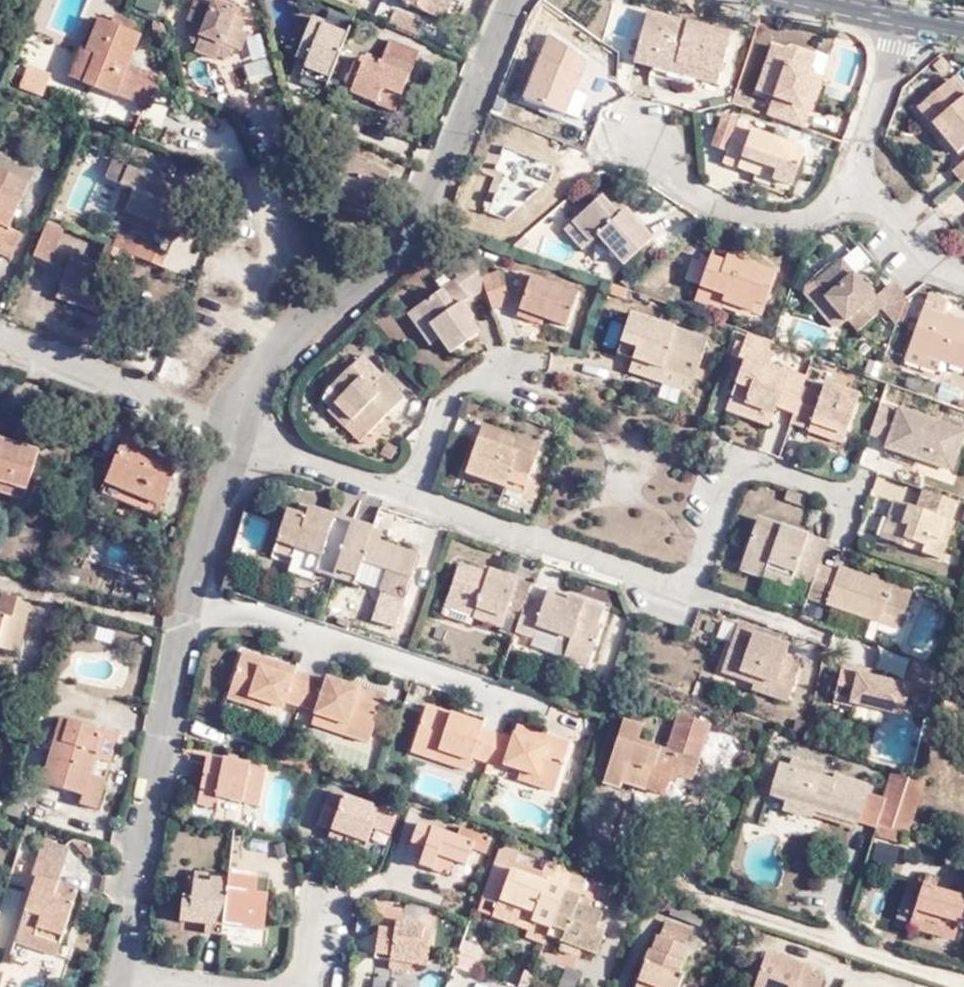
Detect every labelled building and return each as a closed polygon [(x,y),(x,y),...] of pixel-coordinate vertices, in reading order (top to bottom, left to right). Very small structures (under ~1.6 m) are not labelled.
[(137,8),(160,12),(162,0),(138,0),(137,8)] [(413,10),(439,21),(449,0),(417,0),(413,10)] [(455,4),(449,0),(439,21),(445,24),(455,4)] [(455,4),(468,10),(472,0),(449,0),(455,4)] [(194,5),(187,20),(190,22),(187,27),(191,44),(198,46),(196,53),(213,60),(216,54),(222,59),(232,54),(234,48),(240,50),(246,35),(239,33),(244,26),(232,20),(236,11),(213,2),(209,10),(194,5)] [(253,5),(242,8),(247,27),(258,24),(253,5)] [(677,62),(720,74),(731,37),(648,12),(635,59),(675,70),(677,62)] [(136,97),(149,69),(120,58),(131,29),(96,14),(82,45),(72,72),(136,97)] [(389,29),(417,42),(421,30),(394,18),(389,29)] [(352,41),(356,33),(325,19),(321,28),(352,41)] [(307,73),(333,85),(352,41),(321,28),(314,26),(303,50),(315,56),(309,69),(307,73)] [(568,117),(591,53),(547,37),(524,101),(568,117)] [(72,72),(82,45),(74,42),(62,68),(72,72)] [(776,95),(769,113),(802,125),(808,106),(802,104),(811,74),(805,71),(813,52),(795,47),(793,51),(773,44),(759,88),(776,95)] [(853,79),(863,53),(847,46),(836,73),(853,79)] [(381,94),(400,102),(419,60),(393,48),(381,71),(363,64),(358,80),(349,77),(342,95),(374,110),(381,94)] [(297,63),(309,69),(315,56),(303,50),(297,63)] [(717,83),(720,74),(677,62),(675,70),(717,83)] [(51,74),(26,67),(18,90),(42,98),(51,74)] [(156,72),(149,69),(136,97),(145,100),(156,72)] [(932,118),(953,145),(963,137),(963,85),(957,77),(955,79),(948,71),(922,92),(937,113),(932,118)] [(812,72),(811,74),(802,104),(808,106),(813,108),(825,77),(812,72)] [(303,84),(328,95),(333,85),(307,73),(303,84)] [(916,97),(932,118),(937,113),(922,92),(916,97)] [(393,118),(400,102),(381,94),(374,110),(393,118)] [(728,146),(737,120),(739,113),(722,108),(712,140),(728,146)] [(779,119),(774,134),(804,144),(808,130),(779,119)] [(774,134),(737,120),(728,146),(725,156),(758,168),(763,157),(779,163),(774,174),(791,180),(804,144),(774,134)] [(0,151),(0,250),(8,254),(19,228),(5,222),(29,162),(0,151)] [(958,176),(961,174),(963,171),(963,151),(947,164),(958,176)] [(763,157),(758,168),(774,174),(779,163),(763,157)] [(107,203),(174,232),(188,202),(178,198),(186,182),(165,173),(158,187),(113,169),(102,191),(110,196),(107,203)] [(606,194),(577,218),(595,240),(603,233),(623,254),(611,265),(618,272),(659,237),(635,209),(626,216),(606,194)] [(171,240),(174,232),(107,203),(103,211),(171,240)] [(47,217),(32,252),(49,259),(65,225),(47,217)] [(595,240),(577,218),(568,225),(587,246),(595,240)] [(133,253),(155,262),(164,247),(113,228),(107,242),(133,253)] [(133,253),(107,242),(97,264),(70,254),(61,280),(81,287),(75,302),(95,310),(115,265),(126,269),(133,253)] [(752,295),(761,297),(772,265),(746,256),(745,260),(731,256),(732,251),(708,242),(704,251),(694,248),(693,254),(686,251),(678,272),(695,278),(719,287),(717,294),(747,306),(752,295)] [(482,269),(476,251),(452,265),(456,272),(412,302),(423,321),(429,318),(438,332),(447,348),(461,340),(456,335),(464,330),(468,336),(478,331),(467,315),(472,312),(461,297),(486,282),(482,269)] [(869,307),(878,300),(871,292),(838,255),(813,275),(825,290),(822,293),(844,316),(846,314),(855,324),(873,311),(869,307)] [(499,264),(482,269),(486,282),(494,305),(511,298),(499,264)] [(519,303),(545,313),(564,320),(576,284),(523,265),(516,283),(525,287),(519,303)] [(904,298),(908,292),(891,275),(887,279),(871,292),(878,300),(895,319),(904,298)] [(719,287),(695,278),(690,292),(713,302),(717,294),(719,287)] [(81,287),(61,280),(55,295),(75,302),(81,287)] [(921,304),(945,311),(948,298),(925,292),(921,304)] [(756,309),(761,297),(752,295),(747,306),(756,309)] [(542,321),(545,313),(519,303),(516,311),(542,321)] [(945,311),(921,304),(907,345),(940,357),(963,365),(963,319),(945,312),(945,311)] [(632,352),(694,373),(707,335),(629,306),(616,346),(632,352)] [(429,318),(423,321),(419,324),(428,338),(438,332),(429,318)] [(778,336),(769,333),(746,325),(743,341),(733,338),(728,352),(743,357),(729,399),(770,411),(772,402),(783,371),(768,367),(778,336)] [(936,368),(940,357),(907,345),(903,356),(936,368)] [(689,388),(694,373),(632,352),(628,366),(689,388)] [(337,400),(354,418),(356,417),(370,431),(406,394),(381,370),(370,380),(350,361),(331,381),(342,395),(337,399),(337,400)] [(800,379),(803,370),(786,363),(783,371),(772,402),(790,408),(800,379)] [(819,387),(800,379),(790,408),(786,420),(805,426),(808,415),(844,426),(857,389),(822,377),(819,387)] [(770,411),(729,399),(726,410),(766,424),(770,411)] [(346,426),(354,418),(337,400),(329,408),(346,426)] [(897,410),(876,402),(867,428),(889,436),(886,443),(951,464),(963,426),(901,404),(897,410)] [(841,437),(844,426),(808,415),(805,426),(841,437)] [(507,472),(523,478),(536,440),(479,421),(461,470),(502,485),(507,472)] [(0,435),(0,474),(22,482),(33,448),(0,435)] [(104,477),(158,498),(170,464),(139,453),(142,445),(120,437),(104,477)] [(518,491),(523,478),(507,472),(502,485),(518,491)] [(153,511),(158,498),(104,477),(99,491),(153,511)] [(919,487),(913,504),(923,507),(929,490),(919,487)] [(804,495),(785,489),(781,498),(800,505),(804,495)] [(940,555),(958,500),(929,490),(923,507),(913,504),(891,496),(877,532),(901,540),(904,534),(919,539),(916,545),(940,555)] [(326,571),(344,514),(284,497),(269,545),(285,550),(288,543),(313,551),(308,566),(326,571)] [(824,538),(825,535),(756,512),(739,562),(761,570),(764,564),(773,567),(772,571),(790,577),(792,572),(809,577),(816,560),(824,538)] [(345,514),(344,514),(326,571),(351,579),(353,574),(359,555),(380,561),(376,581),(366,613),(390,620),(411,546),(374,536),(377,524),(345,514)] [(285,550),(269,545),(266,553),(308,566),(313,551),(288,543),(285,550)] [(353,574),(376,581),(380,561),(359,555),(353,574)] [(518,591),(522,578),(507,574),(508,566),(492,562),(489,571),(450,558),(440,592),(465,600),(462,612),(508,624),(518,591)] [(809,577),(803,594),(876,619),(880,608),(900,614),(907,587),(838,562),(835,566),(816,560),(809,577)] [(537,579),(535,587),(557,593),(560,586),(537,579)] [(943,591),(953,593),(956,584),(946,581),(943,591)] [(518,591),(508,624),(523,629),(527,619),(561,628),(557,640),(583,646),(592,617),(589,615),(594,597),(560,586),(557,593),(535,587),(533,594),(518,591)] [(465,600),(440,592),(435,604),(462,612),(465,600)] [(13,652),(27,602),(0,595),(0,649),(13,652)] [(733,622),(718,670),(750,682),(747,687),(781,700),(799,661),(782,656),(785,647),(774,643),(776,637),(755,628),(754,630),(733,622)] [(583,646),(557,640),(554,648),(580,657),(583,646)] [(315,674),(301,669),(250,651),(236,700),(254,704),(257,694),(275,702),(290,706),(292,699),(306,704),(315,674)] [(933,665),(914,659),(909,672),(929,679),(933,665)] [(854,674),(856,667),(837,663),(828,700),(847,704),(848,702),(896,713),(904,685),(869,678),(854,674)] [(869,669),(856,667),(854,674),(869,678),(869,669)] [(315,674),(306,704),(321,709),(321,710),(352,719),(348,731),(375,739),(388,691),(348,679),(344,687),(329,683),(330,677),(315,674)] [(331,674),(330,677),(329,683),(344,687),(348,679),(331,674)] [(257,694),(254,704),(272,710),(275,702),(257,694)] [(487,722),(488,718),(430,703),(416,749),(439,757),(442,748),(473,757),(489,762),(499,727),(487,722)] [(352,719),(321,710),(317,723),(348,731),(352,719)] [(669,769),(678,772),(691,776),(709,721),(678,711),(666,744),(638,736),(643,722),(621,715),(601,777),(616,783),(619,776),(636,782),(662,790),(666,780),(669,769)] [(63,714),(59,730),(54,748),(48,779),(89,789),(87,802),(104,805),(110,777),(95,773),(98,757),(116,760),(122,730),(63,714)] [(534,735),(538,722),(520,716),(515,729),(534,735)] [(499,727),(489,762),(504,767),(506,759),(537,768),(534,776),(557,784),(571,733),(538,722),(534,735),(515,729),(515,731),(499,727)] [(54,748),(59,730),(44,727),(38,744),(54,748)] [(442,748),(439,757),(470,767),(473,757),(442,748)] [(271,767),(213,752),(198,799),(216,805),(221,790),(261,802),(271,767)] [(777,763),(776,769),(770,793),(786,797),(783,808),(810,816),(813,809),(856,822),(858,815),(866,790),(868,782),(834,773),(833,778),(820,774),(822,764),(790,757),(787,765),(777,763)] [(770,793),(776,769),(767,767),(762,790),(770,793)] [(903,797),(909,773),(891,768),(885,790),(903,797)] [(405,774),(391,769),(388,782),(403,786),(405,774)] [(674,783),(678,772),(669,769),(666,780),(674,783)] [(903,827),(910,829),(924,778),(909,773),(903,797),(896,825),(903,827)] [(662,790),(636,782),(633,790),(660,798),(662,790)] [(400,808),(331,784),(321,816),(336,821),(332,832),(345,837),(352,838),(356,828),(372,835),(375,825),(391,830),(400,808)] [(881,795),(866,790),(858,815),(873,821),(881,795)] [(899,838),(903,827),(896,825),(903,797),(885,790),(873,829),(899,838)] [(493,852),(499,833),(465,822),(462,832),(424,819),(415,844),(428,849),(444,854),(441,865),(454,870),(459,858),(473,862),(480,848),(493,852)] [(33,827),(24,825),(18,844),(28,846),(33,827)] [(569,875),(549,867),(547,874),(512,863),(520,841),(503,836),(495,858),(492,857),(483,884),(502,891),(536,904),(530,920),(527,927),(548,934),(551,927),(555,914),(567,881),(569,875)] [(72,838),(69,840),(86,859),(92,852),(87,843),(72,838)] [(35,858),(62,865),(67,847),(41,839),(35,858)] [(898,848),(876,842),(870,864),(893,870),(898,848)] [(444,854),(428,849),(425,860),(441,865),(444,854)] [(574,860),(554,852),(549,867),(569,875),(574,860)] [(58,878),(62,865),(35,858),(30,872),(34,874),(17,929),(61,941),(74,896),(54,891),(58,878)] [(923,869),(908,921),(951,936),(954,927),(961,929),(963,921),(963,859),(954,889),(934,884),(936,873),(923,869)] [(590,866),(574,860),(569,875),(567,881),(581,886),(590,866)] [(229,923),(236,874),(199,868),(197,890),(186,889),(185,908),(209,911),(209,921),(229,923)] [(274,881),(236,874),(229,923),(268,926),(274,881)] [(77,884),(58,878),(54,891),(74,896),(77,884)] [(581,886),(567,881),(555,914),(571,919),(567,932),(578,936),(601,943),(608,922),(598,918),(603,904),(591,899),(594,890),(581,886)] [(496,908),(530,920),(536,904),(502,891),(496,908)] [(425,936),(426,925),(427,919),(403,914),(405,903),(385,899),(382,921),(371,922),(370,930),(380,930),(378,949),(391,951),(417,956),(431,959),(435,938),(425,936)] [(209,911),(185,908),(184,919),(209,921),(209,911)] [(571,919),(555,914),(551,927),(567,932),(571,919)] [(662,930),(686,937),(689,924),(666,917),(662,930)] [(436,927),(426,925),(425,936),(435,938),(436,927)] [(61,941),(17,929),(14,941),(57,954),(61,941)] [(686,937),(662,930),(659,929),(655,940),(650,938),(640,974),(654,979),(652,986),(678,986),(681,974),(679,973),(689,938),(686,937)] [(574,946),(578,936),(567,932),(562,942),(574,946)] [(417,956),(391,951),(389,961),(416,965),(417,956)] [(829,970),(770,953),(767,964),(755,961),(750,976),(762,980),(760,986),(825,986),(829,970)] [(561,986),(576,986),(579,970),(565,967),(561,986)] [(639,986),(652,986),(654,979),(640,974),(636,986),(639,986)]
